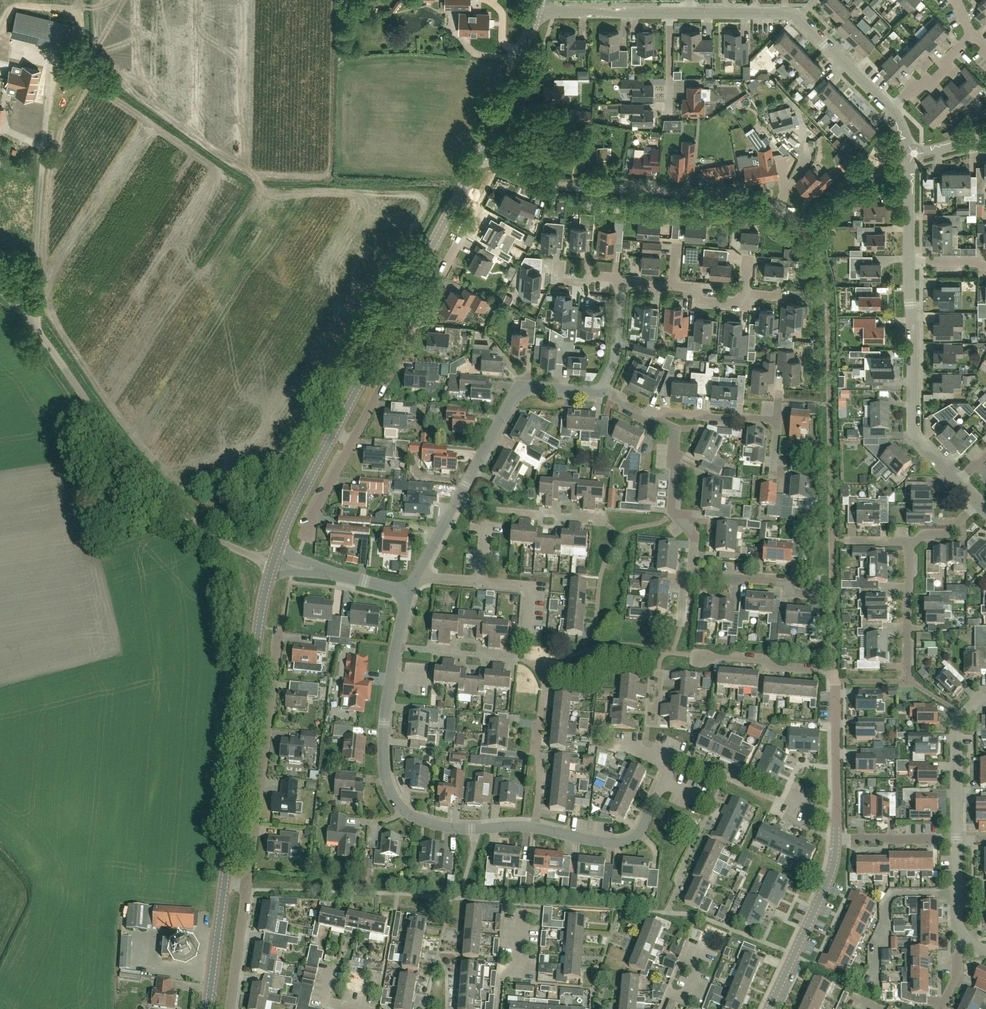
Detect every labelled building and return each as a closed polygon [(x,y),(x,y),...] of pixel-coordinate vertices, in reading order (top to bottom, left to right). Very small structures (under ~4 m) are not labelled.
[(403,1),(408,1),(412,0),(398,0),(392,9),(395,11),(401,3),(403,1)] [(465,8),(471,8),(471,0),(446,0),(445,8),(465,8)] [(840,1),(839,0),(823,0),(820,3),(829,12),(840,1)] [(874,8),(882,0),(872,0),(869,3),(874,8)] [(899,1),(908,10),(918,0),(900,0),(899,1)] [(985,14),(985,0),(982,0),(977,5),(982,10),(975,17),(979,21),(985,14)] [(839,21),(845,15),(850,11),(840,1),(829,12),(839,21)] [(875,13),(868,6),(862,12),(865,15),(869,19),(875,13)] [(15,10),(10,32),(57,42),(59,30),(61,20),(15,10)] [(489,14),(461,13),(460,28),(460,32),(460,33),(461,33),(467,33),(488,34),(489,14)] [(855,24),(845,15),(839,21),(834,26),(844,35),(855,24)] [(924,27),(928,31),(937,21),(933,17),(924,27)] [(855,24),(864,34),(871,28),(861,18),(855,24)] [(928,31),(946,49),(950,45),(943,37),(948,32),(937,21),(928,31)] [(853,45),(864,34),(855,24),(844,35),(853,45)] [(928,31),(924,27),(923,25),(914,34),(919,39),(928,31)] [(794,41),(785,31),(775,41),(774,42),(768,48),(772,52),(778,46),(783,52),(794,41)] [(893,31),(888,36),(893,41),(898,36),(893,31)] [(942,53),(946,49),(928,31),(919,39),(930,51),(935,46),(942,53)] [(585,40),(574,40),(574,33),(559,33),(559,39),(559,52),(574,52),(585,52),(585,40)] [(627,50),(618,50),(618,33),(600,33),(600,56),(611,56),(611,66),(627,66),(627,50)] [(641,53),(652,53),(653,33),(638,33),(638,46),(631,46),(631,64),(640,64),(641,53)] [(712,41),(700,41),(700,33),(684,33),(683,49),(683,55),(700,55),(712,55),(712,41)] [(736,62),(747,62),(747,59),(747,41),(740,41),(741,33),(725,33),(725,55),(736,55),(736,62)] [(864,34),(853,45),(863,55),(874,44),(880,37),(876,33),(870,39),(864,34)] [(925,55),(930,51),(919,39),(910,48),(928,67),(932,62),(925,55)] [(792,61),(804,50),(794,41),(783,52),(787,56),(785,57),(787,59),(789,58),(792,61)] [(898,48),(895,51),(901,57),(904,54),(898,48)] [(924,71),(928,67),(910,48),(904,54),(901,57),(912,68),(917,64),(924,71)] [(796,68),(798,67),(802,71),(813,60),(804,50),(792,61),(796,65),(795,66),(796,68)] [(912,68),(901,57),(895,51),(886,60),(897,71),(902,66),(909,74),(913,70),(912,69),(912,68)] [(813,60),(802,71),(807,76),(805,78),(801,81),(806,86),(807,84),(814,78),(823,69),(813,60)] [(895,74),(897,71),(886,60),(877,69),(893,85),(896,87),(900,83),(892,76),(895,74)] [(781,73),(787,67),(782,62),(776,68),(781,73)] [(15,94),(15,95),(32,100),(39,71),(22,66),(22,67),(20,74),(10,71),(9,71),(5,84),(7,85),(17,87),(15,94)] [(787,67),(781,73),(784,77),(791,71),(787,67)] [(962,83),(973,94),(982,85),(964,67),(960,72),(967,79),(962,83)] [(578,70),(578,77),(589,77),(589,69),(578,70)] [(554,77),(554,86),(562,86),(562,79),(576,79),(577,79),(577,77),(554,77)] [(811,97),(829,80),(825,77),(808,94),(811,97)] [(747,82),(751,89),(760,85),(756,78),(754,78),(747,82)] [(814,78),(807,84),(811,87),(817,81),(814,78)] [(577,79),(576,79),(562,79),(562,86),(554,86),(544,86),(544,100),(563,100),(563,94),(568,94),(568,92),(577,92),(577,79)] [(645,100),(646,99),(651,99),(651,92),(652,92),(652,86),(644,85),(644,80),(621,80),(621,82),(621,91),(632,92),(632,99),(640,99),(640,100),(641,100),(643,101),(644,101),(645,100)] [(829,80),(811,97),(814,101),(815,102),(821,96),(826,102),(838,90),(835,87),(829,80)] [(973,94),(962,83),(957,88),(950,81),(946,85),(964,103),(973,94)] [(955,112),(964,103),(946,85),(942,89),(949,97),(944,101),(951,108),(955,112)] [(703,100),(700,100),(700,88),(688,87),(687,99),(683,99),(683,114),(703,114),(703,100)] [(700,100),(703,100),(710,100),(710,88),(700,88),(700,100)] [(798,100),(803,95),(797,89),(792,94),(798,100)] [(830,105),(835,111),(847,99),(838,90),(826,102),(830,105)] [(951,108),(944,101),(940,97),(935,101),(928,94),(924,99),(942,117),(951,108)] [(815,102),(814,101),(813,102),(819,108),(826,102),(821,96),(815,102)] [(845,121),(857,109),(847,99),(835,111),(839,115),(838,116),(840,118),(841,117),(845,121)] [(933,126),(942,117),(924,99),(919,103),(927,110),(923,114),(922,115),(933,126)] [(727,106),(732,112),(735,110),(736,105),(734,101),(727,106)] [(620,111),(620,116),(632,116),(632,124),(639,124),(639,126),(640,127),(644,127),(645,126),(645,124),(651,124),(652,124),(654,123),(654,118),(652,117),(652,111),(644,110),(644,106),(644,105),(632,105),(620,105),(620,110),(620,111)] [(825,110),(827,111),(817,121),(821,125),(835,111),(830,105),(825,110)] [(794,125),(791,114),(789,106),(769,111),(775,131),(794,125)] [(866,119),(857,109),(845,121),(840,126),(843,130),(849,136),(854,130),(866,119)] [(575,116),(575,119),(590,121),(591,112),(576,111),(575,116)] [(663,127),(681,127),(681,118),(673,118),(665,118),(663,127)] [(854,130),(849,136),(858,145),(865,139),(876,128),(871,123),(866,119),(854,130)] [(834,132),(840,126),(836,122),(829,128),(834,132)] [(756,147),(757,154),(761,181),(777,178),(774,162),(772,162),(771,154),(770,146),(768,146),(753,125),(745,131),(756,147)] [(840,126),(834,132),(837,136),(843,130),(840,126)] [(706,160),(704,176),(714,177),(717,178),(717,177),(721,177),(721,178),(723,178),(728,178),(728,176),(730,164),(736,163),(732,136),(724,137),(722,162),(715,161),(706,160)] [(837,138),(832,142),(837,147),(842,143),(837,138)] [(865,139),(858,145),(861,148),(868,142),(865,139)] [(671,164),(669,163),(669,171),(671,172),(671,175),(685,176),(685,168),(693,169),(694,159),(695,143),(682,142),(681,155),(672,154),(671,164)] [(788,152),(780,144),(777,147),(783,153),(788,152)] [(623,167),(629,167),(631,165),(633,165),(634,149),(634,145),(627,145),(623,167)] [(850,145),(842,152),(850,160),(857,152),(850,145)] [(582,146),(576,146),(563,146),(563,164),(582,164),(582,146)] [(658,150),(651,149),(651,146),(645,146),(644,150),(634,149),(633,165),(631,165),(629,167),(629,170),(631,172),(634,172),(636,171),(636,169),(643,170),(645,172),(646,170),(647,171),(648,172),(650,172),(651,168),(658,169),(659,159),(657,158),(658,150)] [(611,160),(611,158),(611,148),(597,148),(597,160),(608,160),(611,160)] [(852,166),(850,160),(842,152),(840,149),(833,155),(837,164),(839,163),(843,171),(852,166)] [(761,181),(757,154),(748,155),(747,152),(737,154),(739,168),(744,167),(747,183),(761,181)] [(984,161),(984,165),(984,170),(976,170),(976,174),(976,179),(976,193),(984,193),(984,187),(985,187),(985,161),(984,161)] [(806,195),(811,190),(815,195),(832,179),(825,172),(818,179),(808,168),(794,182),(806,195)] [(948,191),(956,191),(956,173),(955,173),(955,170),(944,170),(944,173),(942,173),(942,174),(942,179),(936,179),(936,201),(948,201),(948,191)] [(976,179),(970,179),(970,174),(970,173),(956,173),(956,191),(963,191),(963,199),(969,199),(969,206),(969,215),(976,215),(976,203),(976,193),(976,179)] [(942,179),(942,174),(933,174),(933,177),(933,187),(933,201),(936,201),(936,179),(942,179)] [(923,187),(933,187),(933,177),(923,177),(923,187)] [(976,203),(984,203),(984,193),(976,193),(976,203)] [(517,211),(531,217),(536,206),(524,201),(516,197),(515,199),(506,194),(501,202),(498,207),(514,216),(517,211)] [(884,205),(877,205),(877,198),(864,198),(854,198),(854,210),(864,210),(864,220),(884,220),(884,205)] [(976,203),(976,215),(984,215),(984,203),(976,203)] [(934,204),(923,204),(923,214),(925,214),(934,214),(934,204)] [(673,216),(672,236),(679,237),(679,229),(681,207),(665,206),(665,216),(673,216)] [(966,215),(969,215),(969,206),(956,206),(956,215),(960,215),(966,215)] [(681,207),(679,229),(686,229),(685,238),(704,239),(705,225),(692,223),(692,220),(696,221),(696,208),(681,207)] [(732,211),(716,210),(716,221),(732,222),(732,214),(732,211)] [(570,241),(570,246),(585,247),(586,237),(587,229),(594,229),(594,228),(595,215),(588,214),(587,221),(580,221),(580,227),(572,227),(570,241)] [(742,231),(741,245),(750,246),(757,246),(758,233),(747,232),(749,216),(732,214),(732,222),(731,230),(742,231)] [(951,226),(960,226),(960,215),(956,215),(947,215),(947,222),(935,222),(933,222),(933,235),(951,235),(951,226)] [(492,219),(486,229),(504,239),(507,232),(513,235),(521,238),(525,232),(505,222),(503,226),(499,224),(492,219)] [(596,252),(614,254),(614,249),(615,239),(622,239),(624,219),(616,219),(615,230),(600,228),(599,244),(597,243),(596,252)] [(659,237),(660,223),(639,221),(637,236),(659,237)] [(542,248),(556,249),(556,246),(562,247),(562,240),(564,223),(547,222),(543,225),(543,231),(542,248)] [(977,223),(977,235),(977,236),(984,236),(984,243),(984,245),(985,245),(985,223),(977,223)] [(864,226),(851,226),(851,231),(857,231),(857,241),(866,241),(866,247),(884,247),(884,234),(874,234),(874,226),(864,226)] [(486,229),(480,239),(488,243),(492,245),(490,249),(509,260),(512,254),(505,249),(500,246),(504,239),(486,229)] [(947,255),(960,255),(960,246),(960,240),(951,240),(951,235),(933,235),(933,236),(932,236),(930,238),(930,243),(932,244),(933,244),(933,247),(941,248),(947,248),(947,255)] [(630,240),(622,239),(622,248),(630,248),(630,240)] [(643,255),(641,271),(642,271),(642,273),(650,273),(650,271),(659,272),(660,255),(661,244),(661,242),(643,241),(642,250),(651,251),(651,256),(643,255)] [(473,258),(469,265),(481,272),(484,267),(488,269),(493,261),(490,259),(493,254),(477,245),(470,257),(473,258)] [(687,246),(686,262),(697,262),(697,247),(687,246)] [(960,246),(960,255),(976,255),(976,246),(960,246)] [(704,249),(703,263),(702,270),(711,271),(711,277),(717,277),(729,278),(730,265),(727,265),(717,264),(718,250),(704,249)] [(717,264),(727,265),(728,250),(718,250),(717,264)] [(870,286),(870,277),(880,277),(880,270),(880,263),(871,263),(862,263),(862,255),(850,255),(850,277),(864,277),(864,286),(870,286)] [(521,263),(520,289),(524,289),(524,293),(540,294),(540,292),(541,274),(542,257),(525,256),(522,261),(521,263)] [(805,260),(790,259),(784,258),(772,257),(771,264),(765,263),(765,264),(763,264),(762,272),(765,272),(764,277),(783,278),(787,278),(788,265),(804,267),(805,260)] [(518,268),(511,264),(505,275),(512,279),(518,268)] [(949,282),(948,288),(940,288),(933,288),(933,302),(939,302),(939,309),(946,309),(953,309),(953,294),(960,294),(960,282),(949,282)] [(985,316),(985,282),(985,284),(985,295),(977,295),(977,312),(977,316),(985,316)] [(872,286),(870,286),(864,286),(855,286),(855,298),(855,299),(859,299),(859,306),(865,307),(865,309),(871,310),(871,307),(876,307),(879,307),(879,295),(872,295),(872,286)] [(482,311),(487,300),(465,289),(461,297),(452,292),(446,303),(444,302),(440,310),(456,318),(464,302),(482,311)] [(514,297),(507,294),(503,301),(510,304),(514,297)] [(564,339),(576,340),(578,319),(579,306),(571,306),(572,298),(565,297),(557,296),(555,317),(563,317),(562,328),(567,328),(567,335),(564,335),(564,339)] [(789,303),(789,306),(781,305),(781,317),(780,329),(783,329),(795,330),(796,321),(802,322),(803,316),(807,316),(807,306),(804,305),(804,302),(797,301),(797,304),(789,303)] [(648,337),(657,337),(658,322),(659,312),(652,311),(652,306),(637,305),(636,315),(636,322),(643,322),(643,331),(646,331),(646,336),(648,337)] [(581,308),(580,320),(578,334),(592,336),(593,326),(600,326),(601,313),(604,314),(604,307),(594,306),(593,309),(581,308)] [(688,329),(687,329),(688,316),(682,315),(682,308),(667,307),(666,322),(665,327),(672,327),(671,334),(687,336),(688,329)] [(773,331),(773,326),(778,326),(778,317),(774,316),(774,312),(761,311),(760,316),(757,315),(756,322),(756,329),(773,331)] [(961,329),(961,314),(939,314),(939,323),(933,323),(933,336),(941,336),(941,338),(953,338),(953,329),(961,329)] [(535,327),(536,320),(526,316),(525,319),(522,319),(521,326),(521,333),(514,332),(512,349),(526,351),(527,341),(528,335),(535,335),(535,327)] [(863,330),(863,340),(883,340),(883,325),(876,325),(867,325),(867,318),(854,318),(854,330),(863,330)] [(688,346),(687,348),(694,349),(699,349),(700,349),(701,337),(710,338),(712,320),(696,319),(695,334),(689,334),(688,346)] [(720,322),(719,340),(725,341),(732,342),(731,352),(737,353),(743,353),(745,353),(747,335),(741,334),(742,323),(726,321),(726,323),(720,322)] [(447,350),(447,343),(458,344),(460,328),(445,326),(444,334),(428,332),(426,348),(447,350)] [(563,356),(564,339),(564,335),(551,328),(550,345),(543,345),(535,345),(534,357),(542,357),(541,363),(549,364),(555,365),(555,361),(556,355),(563,356)] [(489,343),(474,342),(475,329),(471,329),(469,351),(474,351),(489,352),(489,343)] [(783,329),(780,329),(779,340),(792,341),(793,336),(790,333),(785,332),(785,335),(783,335),(783,329)] [(953,329),(953,338),(962,338),(961,329),(953,329)] [(656,350),(657,337),(648,337),(647,347),(656,350)] [(586,371),(587,355),(580,354),(581,347),(575,346),(576,340),(564,339),(563,356),(569,356),(568,362),(567,370),(573,370),(586,371)] [(632,350),(640,353),(653,357),(656,350),(647,347),(642,346),(634,343),(632,350)] [(688,346),(676,344),(676,356),(687,359),(687,348),(688,346)] [(944,344),(944,351),(933,351),(933,364),(942,364),(954,364),(954,357),(962,357),(962,344),(953,344),(944,344)] [(890,354),(880,354),(880,349),(869,349),(862,350),(850,350),(850,356),(865,356),(865,367),(890,367),(890,356),(890,354)] [(755,350),(748,350),(747,358),(755,359),(756,350),(755,350)] [(780,352),(778,368),(785,369),(784,380),(798,381),(800,361),(793,360),(794,351),(780,350),(780,352)] [(474,351),(473,366),(482,367),(481,375),(487,376),(500,377),(502,361),(489,360),(490,352),(489,352),(474,351)] [(766,360),(775,361),(776,352),(767,351),(766,360)] [(717,357),(718,352),(712,352),(709,355),(709,360),(717,361),(717,357)] [(674,355),(667,353),(662,366),(669,369),(671,363),(674,355)] [(724,354),(724,361),(727,362),(747,363),(747,358),(733,357),(733,355),(724,354)] [(450,376),(457,376),(457,369),(467,364),(464,358),(451,365),(450,376)] [(630,377),(627,383),(638,388),(649,365),(635,358),(631,367),(628,373),(627,375),(630,377)] [(714,367),(709,366),(709,360),(708,360),(707,360),(706,372),(704,392),(711,392),(710,401),(711,401),(711,403),(712,404),(718,404),(719,403),(720,401),(723,402),(726,376),(713,375),(714,367)] [(766,390),(767,381),(774,382),(775,361),(766,360),(764,360),(764,369),(753,369),(752,384),(752,388),(766,390)] [(684,398),(685,381),(674,380),(675,363),(671,363),(669,369),(663,385),(672,386),(671,395),(671,397),(684,398)] [(649,365),(638,388),(649,393),(652,387),(655,388),(659,380),(662,374),(664,370),(657,366),(656,367),(650,364),(649,365)] [(425,390),(425,382),(439,383),(440,368),(415,366),(414,373),(406,373),(405,389),(425,390)] [(893,367),(890,367),(865,367),(865,384),(872,384),(872,378),(883,378),(893,378),(893,367)] [(597,372),(586,371),(586,379),(593,379),(597,372)] [(704,392),(706,372),(691,371),(691,381),(685,381),(684,398),(696,400),(697,391),(704,392)] [(745,383),(745,378),(746,375),(738,374),(738,377),(726,376),(723,402),(727,402),(727,404),(728,405),(734,406),(735,405),(735,403),(736,403),(737,391),(744,392),(745,383)] [(963,374),(963,384),(972,384),(972,379),(975,379),(977,374),(963,374)] [(932,382),(932,393),(923,393),(923,400),(934,400),(934,394),(952,394),(952,386),(960,386),(960,375),(942,375),(942,382),(932,382)] [(450,376),(449,392),(460,393),(472,394),(471,400),(473,401),(474,401),(483,401),(490,402),(491,394),(491,388),(488,388),(486,388),(487,378),(457,376),(450,376)] [(672,386),(663,385),(659,394),(671,395),(672,386)] [(744,392),(737,391),(736,403),(743,403),(744,400),(744,392)] [(849,399),(849,392),(842,392),(838,392),(839,419),(847,419),(846,399),(849,399)] [(980,402),(982,403),(985,400),(985,393),(984,392),(977,399),(980,402)] [(878,399),(878,402),(878,408),(889,408),(889,399),(878,399)] [(982,403),(980,402),(973,409),(975,410),(982,417),(985,413),(985,400),(982,403)] [(865,420),(889,420),(889,408),(878,408),(878,402),(864,402),(864,408),(865,408),(865,420)] [(973,409),(967,403),(959,403),(969,413),(973,409)] [(943,442),(961,424),(953,417),(958,412),(949,404),(932,413),(939,419),(937,421),(942,426),(938,430),(935,433),(943,442)] [(416,407),(400,406),(391,405),(391,412),(386,411),(384,429),(385,429),(397,430),(406,431),(407,422),(415,422),(416,407)] [(808,434),(810,416),(817,416),(817,406),(808,405),(807,415),(792,414),(791,423),(790,439),(800,440),(800,433),(808,434)] [(448,411),(447,420),(454,421),(453,433),(473,435),(474,420),(466,419),(466,412),(462,412),(449,411),(448,411)] [(535,424),(538,418),(530,414),(527,420),(535,424)] [(582,416),(569,415),(568,421),(568,425),(561,424),(560,438),(571,439),(571,432),(581,433),(582,416)] [(600,441),(600,439),(601,425),(595,424),(595,421),(595,417),(582,416),(581,433),(580,444),(590,445),(590,441),(600,441)] [(523,418),(517,429),(535,439),(542,443),(546,436),(552,425),(538,418),(535,424),(527,420),(523,418)] [(886,438),(886,432),(889,432),(889,420),(865,420),(864,420),(863,432),(864,438),(886,438)] [(942,426),(937,421),(932,426),(938,430),(942,426)] [(970,431),(969,433),(961,424),(943,442),(952,450),(955,447),(961,440),(967,446),(976,437),(970,431)] [(625,447),(632,431),(620,425),(613,439),(607,436),(608,425),(601,425),(600,439),(607,439),(606,449),(613,452),(618,443),(625,447)] [(708,427),(706,434),(723,442),(725,437),(717,436),(717,429),(708,427)] [(397,430),(385,429),(384,437),(396,438),(397,430)] [(514,431),(510,437),(512,438),(511,440),(519,444),(530,450),(532,446),(535,439),(517,429),(516,432),(514,431)] [(732,438),(732,430),(717,429),(717,436),(725,437),(732,438)] [(732,430),(732,438),(741,440),(742,431),(732,430)] [(644,437),(632,431),(625,447),(632,450),(626,462),(624,461),(620,470),(624,470),(624,471),(627,472),(639,473),(641,456),(636,454),(644,437)] [(858,431),(847,431),(847,440),(858,440),(858,431)] [(749,432),(747,450),(753,451),(751,464),(763,465),(764,457),(764,448),(762,448),(764,433),(749,432)] [(700,446),(717,454),(723,442),(706,434),(700,446)] [(546,436),(542,443),(559,452),(560,442),(546,436)] [(365,450),(364,466),(372,467),(371,471),(382,471),(384,472),(385,459),(391,460),(391,458),(408,460),(409,453),(410,443),(384,441),(375,440),(374,450),(365,450)] [(865,447),(871,454),(871,450),(888,450),(890,452),(892,451),(888,447),(888,440),(878,440),(878,447),(865,447)] [(961,440),(955,447),(961,452),(967,446),(961,440)] [(409,453),(420,454),(421,444),(410,443),(409,453)] [(530,450),(519,444),(512,458),(522,463),(523,462),(526,457),(530,450)] [(447,456),(448,448),(424,446),(423,461),(436,463),(435,470),(455,472),(456,461),(456,456),(447,456)] [(530,450),(526,457),(533,461),(541,465),(546,461),(542,459),(545,453),(532,446),(530,450)] [(715,458),(717,454),(700,446),(694,458),(703,462),(708,464),(706,470),(719,476),(726,463),(715,458)] [(888,471),(902,456),(895,448),(892,451),(890,452),(888,450),(871,450),(871,454),(880,462),(872,470),(872,477),(877,482),(880,478),(888,471)] [(504,453),(498,465),(519,476),(525,465),(522,463),(512,458),(504,453)] [(902,456),(888,471),(893,475),(889,479),(890,480),(897,487),(901,483),(905,478),(901,474),(911,465),(902,456)] [(526,457),(523,462),(531,466),(535,469),(534,471),(539,473),(541,465),(533,461),(526,457)] [(498,465),(492,475),(497,478),(503,481),(499,488),(511,495),(516,486),(514,484),(519,476),(498,465)] [(555,466),(554,474),(567,475),(568,467),(555,466)] [(736,470),(724,469),(724,479),(733,479),(735,479),(736,470)] [(639,473),(627,472),(624,471),(623,478),(631,479),(630,484),(640,485),(640,492),(640,493),(657,494),(658,480),(648,480),(639,479),(639,473)] [(886,483),(890,480),(889,479),(893,475),(888,471),(880,478),(886,483)] [(407,483),(407,473),(394,472),(394,482),(407,483)] [(566,492),(567,475),(554,474),(553,483),(552,500),(558,501),(559,491),(566,492)] [(704,498),(721,499),(721,492),(732,493),(733,479),(724,479),(719,478),(709,474),(708,484),(705,483),(704,498)] [(579,485),(579,477),(567,475),(566,492),(572,492),(571,502),(577,503),(577,501),(579,485)] [(869,476),(860,476),(860,484),(869,484),(869,476)] [(497,478),(493,485),(499,488),(503,481),(497,478)] [(345,488),(343,506),(365,508),(367,493),(388,495),(389,481),(381,481),(361,479),(360,490),(345,488)] [(733,479),(732,493),(740,494),(741,480),(738,480),(735,479),(733,479)] [(783,496),(782,504),(781,518),(781,522),(792,523),(793,510),(793,500),(815,502),(815,498),(816,492),(807,491),(808,483),(792,481),(791,497),(783,496)] [(393,491),(408,492),(409,483),(407,483),(394,482),(393,491)] [(552,500),(553,483),(541,482),(541,484),(537,484),(537,490),(536,491),(540,492),(540,497),(547,498),(546,508),(551,508),(552,500)] [(438,494),(432,494),(433,485),(409,483),(408,492),(407,504),(405,504),(404,514),(421,515),(430,516),(431,502),(437,503),(438,497),(438,494)] [(914,504),(930,504),(930,491),(929,491),(919,491),(919,483),(905,483),(905,484),(905,491),(912,491),(912,496),(912,504),(914,504)] [(589,512),(591,486),(579,485),(577,501),(584,501),(583,511),(589,512)] [(591,486),(589,512),(595,512),(596,502),(603,503),(604,487),(591,486)] [(841,498),(848,498),(849,498),(849,488),(840,488),(841,498)] [(537,490),(529,489),(528,499),(536,500),(536,491),(537,490)] [(781,518),(782,504),(775,503),(776,496),(776,490),(762,489),(761,501),(761,507),(768,507),(767,517),(781,518)] [(883,494),(888,499),(893,494),(889,489),(883,494)] [(617,490),(610,490),(609,503),(608,509),(615,510),(617,490)] [(640,493),(640,492),(627,491),(625,505),(621,504),(621,510),(651,513),(651,508),(655,508),(657,494),(640,493)] [(720,506),(721,499),(704,498),(702,512),(706,512),(715,513),(715,519),(727,520),(730,520),(731,507),(720,506)] [(868,501),(858,501),(858,498),(849,498),(848,498),(848,513),(857,513),(857,525),(857,527),(868,527),(868,508),(868,501)] [(868,508),(868,527),(879,527),(879,524),(879,513),(888,513),(888,504),(888,499),(879,499),(879,501),(874,501),(874,508),(868,508)] [(907,510),(907,524),(910,524),(925,524),(925,517),(931,517),(933,517),(933,504),(930,504),(914,504),(914,510),(907,510)] [(371,520),(371,524),(385,525),(386,522),(386,513),(381,512),(375,515),(375,520),(371,520)] [(857,513),(848,513),(848,525),(857,525),(857,513)] [(888,518),(888,513),(879,513),(879,524),(888,524),(888,518)] [(371,520),(352,518),(339,517),(338,524),(341,524),(341,528),(327,527),(326,535),(331,535),(330,546),(352,548),(353,540),(353,535),(370,537),(371,524),(371,520)] [(896,518),(888,518),(888,524),(888,526),(896,526),(896,518)] [(523,546),(525,520),(520,519),(519,529),(512,529),(510,544),(523,546)] [(536,547),(537,531),(530,530),(531,520),(525,520),(523,546),(536,547)] [(743,535),(743,529),(746,530),(747,522),(730,520),(727,520),(726,527),(718,526),(717,540),(737,541),(738,534),(743,535)] [(405,523),(394,522),(393,531),(405,532),(405,523)] [(747,522),(746,530),(760,530),(760,524),(750,523),(750,522),(747,522)] [(574,550),(576,524),(570,523),(569,534),(562,533),(561,549),(574,550)] [(800,538),(800,530),(801,524),(794,523),(793,542),(792,546),(799,547),(800,538)] [(576,524),(574,550),(586,551),(587,541),(588,535),(581,535),(582,524),(576,524)] [(767,525),(760,524),(760,530),(759,543),(758,555),(763,555),(763,560),(763,561),(764,561),(765,546),(779,547),(779,541),(766,540),(767,525)] [(547,556),(549,540),(543,539),(543,530),(537,529),(537,531),(536,547),(535,555),(547,556)] [(405,532),(393,531),(385,531),(383,555),(400,556),(406,557),(407,540),(408,532),(405,532)] [(561,549),(562,533),(562,531),(557,531),(556,540),(549,540),(547,556),(560,557),(560,556),(561,549)] [(367,567),(370,537),(353,535),(353,540),(361,541),(360,566),(367,567)] [(967,551),(970,554),(981,543),(974,536),(967,543),(967,550),(967,551)] [(659,552),(659,560),(678,562),(679,548),(675,548),(664,547),(664,540),(637,537),(637,544),(654,546),(654,551),(659,552)] [(675,548),(676,541),(664,540),(664,547),(675,548)] [(729,560),(747,561),(748,549),(743,549),(743,542),(737,541),(717,540),(716,553),(720,554),(730,554),(729,560)] [(985,547),(981,543),(970,554),(980,564),(982,561),(985,565),(985,548),(985,547)] [(764,561),(764,563),(777,565),(779,547),(765,546),(764,555),(764,561)] [(779,547),(777,565),(791,566),(791,558),(792,548),(779,547)] [(967,550),(959,550),(959,548),(958,548),(957,547),(952,547),(951,548),(946,548),(946,550),(946,566),(953,566),(953,573),(966,573),(967,551),(967,550)] [(946,550),(941,550),(941,548),(935,548),(935,550),(934,550),(934,552),(934,561),(926,561),(926,575),(939,575),(939,568),(946,568),(946,566),(946,550)] [(561,549),(560,556),(573,557),(573,556),(574,550),(561,549)] [(868,562),(868,570),(886,570),(886,558),(884,558),(874,557),(873,550),(853,550),(853,557),(860,557),(860,562),(868,562)] [(346,563),(358,566),(359,560),(348,557),(346,563)] [(644,579),(658,580),(660,580),(661,573),(668,574),(676,575),(678,562),(659,560),(658,566),(653,565),(652,571),(635,570),(635,578),(644,579)] [(980,564),(978,566),(984,572),(985,570),(985,565),(982,561),(980,564)] [(886,583),(886,570),(868,570),(858,570),(858,578),(858,590),(860,590),(870,590),(870,583),(878,583),(886,583)] [(841,590),(858,590),(858,578),(856,578),(856,582),(841,582),(841,590)] [(657,586),(658,580),(644,579),(643,582),(629,581),(628,589),(650,591),(649,599),(668,601),(669,592),(669,588),(662,587),(657,586)] [(579,582),(563,581),(562,587),(570,588),(570,595),(576,596),(586,597),(587,583),(579,582)] [(873,598),(881,598),(881,590),(878,590),(878,583),(870,583),(870,590),(873,590),(873,598)] [(456,590),(451,596),(456,600),(461,595),(456,590)] [(870,590),(860,590),(860,602),(866,602),(866,610),(868,610),(885,610),(885,605),(886,605),(887,604),(887,600),(886,599),(885,599),(885,598),(881,598),(873,598),(873,590),(870,590)] [(486,593),(478,592),(477,600),(486,601),(486,598),(486,593)] [(950,607),(950,601),(956,601),(956,594),(946,594),(939,594),(940,602),(929,602),(923,602),(924,614),(925,614),(942,614),(951,614),(951,607),(950,607)] [(586,597),(576,596),(570,595),(569,600),(567,600),(567,602),(564,601),(563,608),(569,608),(585,610),(586,597)] [(759,615),(761,597),(748,596),(747,599),(747,607),(740,606),(739,614),(738,623),(737,630),(743,630),(743,623),(749,624),(750,614),(759,615)] [(778,630),(779,614),(780,610),(773,609),(774,601),(774,598),(761,597),(759,615),(768,616),(768,625),(771,625),(769,644),(777,644),(777,635),(778,630)] [(494,599),(486,598),(486,601),(486,606),(493,606),(494,599)] [(328,622),(327,638),(330,638),(330,639),(339,640),(341,624),(341,623),(331,622),(331,617),(333,605),(316,603),(316,600),(306,599),(304,619),(328,622)] [(667,614),(668,601),(649,599),(649,606),(644,605),(642,607),(642,611),(629,610),(628,618),(639,619),(639,618),(650,618),(651,612),(662,613),(667,614)] [(718,625),(720,604),(706,602),(705,611),(698,611),(695,644),(706,645),(708,624),(718,625)] [(738,623),(739,614),(733,613),(734,605),(729,604),(720,604),(718,625),(723,625),(722,633),(727,633),(727,637),(730,637),(737,638),(737,630),(738,623)] [(341,624),(339,640),(350,641),(352,626),(377,629),(379,609),(353,607),(351,619),(351,626),(341,624)] [(585,610),(569,608),(568,621),(576,622),(583,623),(585,610)] [(798,628),(800,610),(788,609),(787,615),(779,614),(778,630),(777,635),(790,637),(791,628),(798,628)] [(798,628),(805,629),(804,636),(810,637),(809,642),(823,643),(822,626),(811,625),(811,619),(812,611),(800,610),(798,628)] [(862,622),(862,630),(871,630),(875,630),(875,623),(882,623),(887,623),(887,622),(888,622),(890,621),(890,617),(888,616),(887,616),(887,610),(885,610),(868,610),(868,623),(862,622)] [(471,629),(472,613),(459,612),(459,620),(457,636),(457,638),(464,638),(465,628),(471,629)] [(483,639),(485,617),(485,615),(472,613),(471,629),(478,629),(477,640),(482,640),(483,639)] [(951,620),(951,614),(942,614),(925,614),(925,626),(927,626),(936,626),(936,632),(949,632),(949,620),(951,620)] [(494,650),(496,624),(497,619),(485,617),(483,639),(490,639),(489,649),(494,650)] [(444,645),(447,619),(434,618),(432,634),(439,634),(438,644),(444,645)] [(457,636),(459,620),(447,619),(444,645),(450,645),(451,636),(457,636)] [(583,623),(576,622),(568,621),(567,629),(559,628),(559,634),(567,635),(578,636),(582,636),(583,623)] [(871,637),(880,637),(879,630),(882,630),(882,623),(875,623),(875,630),(871,630),(871,637)] [(509,625),(496,624),(494,650),(500,650),(501,640),(507,641),(509,625)] [(965,675),(968,675),(969,677),(974,677),(976,675),(979,675),(979,671),(979,660),(985,660),(985,628),(980,628),(974,628),(974,648),(975,656),(965,656),(965,675)] [(871,637),(871,630),(862,630),(857,630),(857,637),(860,637),(868,637),(868,650),(887,650),(887,637),(880,637),(871,637)] [(948,633),(944,633),(941,637),(944,642),(948,642),(951,637),(949,635),(948,633)] [(439,634),(432,634),(431,644),(438,644),(439,634)] [(737,638),(730,637),(729,648),(737,649),(738,643),(736,643),(737,638)] [(860,637),(860,650),(868,650),(868,637),(860,637)] [(322,666),(316,666),(317,654),(325,655),(326,644),(314,642),(314,649),(294,647),(293,664),(295,664),(304,665),(303,673),(321,675),(321,672),(322,672),(322,669),(322,666)] [(868,650),(868,663),(860,663),(857,663),(857,664),(855,664),(855,670),(871,670),(871,663),(879,663),(887,663),(887,662),(889,662),(889,654),(887,654),(887,650),(868,650)] [(359,683),(360,673),(365,674),(365,671),(367,658),(359,657),(348,656),(346,682),(343,682),(342,698),(350,698),(349,711),(359,712),(362,712),(363,700),(368,700),(370,684),(359,683)] [(946,659),(944,661),(949,666),(957,675),(959,673),(950,665),(951,664),(946,659)] [(446,686),(449,660),(443,660),(442,670),(435,669),(434,685),(446,686)] [(459,687),(460,671),(453,671),(454,661),(449,660),(446,686),(459,687)] [(304,665),(295,664),(294,672),(303,673),(304,665)] [(496,691),(499,665),(493,664),(492,674),(486,674),(484,689),(496,691)] [(499,665),(496,691),(509,692),(511,676),(504,675),(504,665),(499,665)] [(953,680),(957,675),(949,666),(946,669),(940,674),(944,678),(939,684),(939,685),(937,687),(942,692),(944,689),(952,698),(955,695),(957,697),(962,692),(960,690),(961,689),(959,686),(953,680)] [(470,697),(472,680),(465,680),(466,670),(460,669),(460,671),(459,687),(458,695),(470,697)] [(917,674),(924,680),(929,675),(922,669),(917,674)] [(483,698),(484,689),(486,674),(486,672),(479,671),(478,681),(472,680),(470,697),(483,698)] [(730,688),(731,673),(718,672),(716,695),(722,696),(723,687),(730,688)] [(743,702),(743,689),(745,674),(731,673),(730,688),(738,689),(737,702),(743,702)] [(745,674),(743,689),(751,690),(750,698),(756,698),(758,675),(745,674)] [(681,689),(697,690),(698,677),(673,675),(672,682),(682,682),(681,689)] [(953,680),(959,686),(964,681),(959,677),(957,675),(953,680)] [(621,691),(646,693),(647,687),(637,686),(638,680),(622,678),(621,691)] [(776,698),(777,683),(764,682),(762,705),(768,705),(769,697),(776,698)] [(290,683),(289,691),(289,692),(297,693),(298,684),(290,683)] [(790,699),(791,684),(777,683),(776,698),(790,699)] [(284,693),(283,702),(286,703),(285,708),(306,710),(307,698),(317,699),(319,686),(298,684),(297,693),(289,692),(287,692),(287,694),(284,693)] [(803,700),(804,685),(791,684),(790,699),(803,700)] [(804,685),(803,700),(810,701),(810,709),(815,709),(816,701),(817,686),(804,685)] [(695,703),(697,690),(681,689),(680,695),(671,695),(670,700),(672,700),(688,702),(695,703)] [(646,699),(646,693),(621,691),(620,703),(635,705),(636,698),(646,699)] [(885,705),(882,705),(882,692),(859,692),(859,698),(856,698),(857,711),(858,711),(876,711),(876,714),(885,714),(885,705)] [(470,697),(458,695),(457,703),(470,704),(470,697)] [(579,704),(579,698),(572,697),(556,696),(554,709),(570,711),(571,703),(579,704)] [(687,714),(688,702),(672,700),(671,707),(662,706),(661,712),(687,714)] [(635,705),(620,703),(612,702),(610,715),(626,717),(627,710),(637,711),(637,705),(635,705)] [(412,714),(423,716),(424,709),(424,707),(413,706),(412,714)] [(933,712),(933,706),(910,706),(910,717),(918,717),(918,725),(929,725),(929,729),(939,729),(939,718),(937,718),(937,712),(933,712)] [(758,708),(749,707),(749,720),(756,723),(758,708)] [(409,727),(428,729),(429,723),(437,724),(439,711),(424,709),(423,716),(412,714),(411,714),(409,727)] [(568,724),(570,711),(554,709),(553,722),(568,724)] [(794,719),(794,711),(789,711),(783,710),(782,718),(794,719)] [(685,727),(687,714),(661,712),(661,718),(670,719),(670,726),(685,727)] [(498,715),(498,717),(501,717),(500,724),(507,724),(508,716),(498,715)] [(625,723),(626,717),(610,715),(609,728),(635,730),(635,724),(625,723)] [(489,736),(507,738),(508,724),(507,724),(500,724),(501,717),(498,717),(484,716),(483,726),(490,727),(489,736)] [(446,731),(456,732),(457,720),(447,719),(446,731)] [(737,724),(733,732),(738,734),(743,722),(738,720),(737,724)] [(884,733),(884,720),(858,720),(858,727),(856,727),(856,740),(874,740),(875,733),(884,733)] [(692,736),(696,737),(702,723),(697,721),(692,736)] [(708,754),(715,739),(708,736),(714,723),(709,721),(703,734),(696,748),(708,754)] [(567,737),(568,724),(553,722),(551,735),(567,737)] [(733,732),(737,724),(732,722),(728,730),(733,732)] [(748,734),(759,739),(763,731),(752,726),(748,734)] [(360,754),(362,740),(353,739),(354,729),(334,727),(333,738),(344,739),(342,762),(354,764),(362,764),(363,754),(360,754)] [(428,736),(428,729),(409,727),(408,740),(411,741),(421,742),(420,748),(435,750),(436,737),(428,736)] [(803,753),(805,731),(790,730),(789,750),(799,751),(799,753),(803,753)] [(455,743),(456,732),(446,731),(445,742),(455,743)] [(805,731),(803,753),(808,753),(808,752),(818,752),(820,732),(805,731)] [(287,760),(287,764),(302,766),(303,748),(314,749),(316,734),(302,733),(301,742),(282,740),(280,759),(287,760)] [(929,735),(897,734),(897,740),(909,739),(909,747),(913,748),(916,748),(916,756),(925,756),(936,756),(936,753),(938,751),(938,747),(937,745),(937,742),(931,742),(931,735),(929,735)] [(464,747),(466,736),(457,735),(456,746),(464,747)] [(566,745),(567,737),(551,735),(550,749),(565,750),(573,751),(574,745),(566,745)] [(727,745),(720,759),(719,761),(727,765),(728,762),(732,765),(742,743),(743,740),(731,735),(727,745)] [(506,751),(507,738),(489,736),(484,736),(483,745),(481,744),(480,755),(497,757),(498,750),(506,751)] [(727,745),(715,739),(708,754),(720,759),(727,745)] [(410,750),(420,751),(420,748),(421,742),(411,741),(410,750)] [(754,749),(742,743),(732,765),(745,770),(751,756),(754,749)] [(762,761),(782,770),(784,766),(782,766),(786,756),(785,756),(767,748),(762,761)] [(925,764),(925,756),(916,756),(916,748),(913,748),(913,764),(925,764)] [(873,750),(870,750),(870,759),(860,759),(857,759),(857,760),(854,760),(854,768),(857,768),(857,773),(867,773),(875,773),(875,766),(885,766),(885,762),(885,750),(883,750),(873,750)] [(870,759),(870,750),(860,750),(860,759),(870,759)] [(885,750),(885,762),(896,762),(897,750),(885,750)] [(450,754),(449,764),(461,765),(461,762),(466,763),(467,756),(453,755),(450,754)] [(583,765),(593,766),(594,757),(584,756),(583,760),(583,765)] [(495,768),(495,759),(471,757),(470,765),(495,768)] [(579,760),(576,760),(571,759),(556,757),(555,763),(554,770),(569,772),(570,765),(578,766),(579,760)] [(512,761),(495,759),(495,768),(511,770),(512,761)] [(780,774),(782,770),(762,761),(756,774),(774,783),(778,773),(780,774)] [(411,781),(410,790),(426,791),(428,772),(421,771),(422,763),(407,762),(405,774),(405,780),(411,781)] [(937,770),(929,770),(929,764),(925,764),(913,764),(909,764),(908,762),(896,762),(896,774),(909,774),(909,777),(918,777),(918,784),(919,784),(919,786),(921,787),(923,787),(924,787),(926,787),(928,786),(927,784),(937,784),(937,770)] [(626,779),(640,785),(646,773),(632,766),(631,767),(624,764),(622,768),(629,772),(626,779)] [(568,785),(569,772),(554,770),(553,783),(568,785)] [(310,781),(318,782),(319,773),(311,772),(310,781)] [(442,784),(447,784),(446,787),(439,787),(438,798),(439,798),(438,805),(440,805),(440,808),(448,808),(448,806),(455,807),(455,800),(463,800),(464,789),(465,774),(448,772),(448,773),(443,773),(442,784)] [(334,796),(342,797),(341,802),(361,805),(363,786),(354,785),(355,776),(337,774),(334,796)] [(482,799),(489,799),(491,777),(477,776),(475,787),(469,787),(468,790),(467,801),(466,805),(481,807),(482,804),(482,799)] [(491,777),(489,799),(482,799),(482,804),(491,805),(493,780),(494,777),(491,777)] [(606,784),(614,788),(616,783),(608,779),(606,784)] [(635,797),(640,785),(626,779),(621,791),(635,797)] [(524,790),(516,789),(509,788),(510,782),(496,780),(494,797),(500,798),(499,806),(514,807),(515,800),(523,801),(524,790)] [(876,780),(868,780),(868,789),(876,789),(876,780)] [(306,790),(317,791),(318,782),(310,781),(307,781),(306,790)] [(281,796),(274,795),(272,812),(294,815),(296,797),(295,797),(296,784),(283,783),(281,796)] [(566,799),(568,785),(553,783),(551,797),(566,799)] [(611,793),(614,788),(606,784),(603,789),(611,793)] [(919,812),(919,820),(923,820),(931,820),(931,812),(936,812),(936,804),(936,797),(930,797),(918,797),(918,790),(903,790),(902,801),(902,802),(916,802),(916,812),(919,812)] [(629,809),(635,797),(621,791),(615,802),(629,809)] [(876,820),(876,801),(869,801),(869,794),(858,794),(858,806),(864,806),(864,816),(864,820),(876,820)] [(876,820),(876,822),(888,822),(888,818),(888,808),(896,808),(896,801),(896,796),(876,796),(876,801),(876,820)] [(575,800),(566,799),(551,797),(550,805),(549,810),(565,812),(568,812),(573,812),(574,807),(575,800)] [(724,811),(743,820),(750,806),(733,799),(729,808),(725,807),(724,811)] [(980,801),(976,801),(976,813),(985,813),(985,801),(980,801)] [(623,821),(629,809),(615,802),(612,809),(605,806),(602,811),(610,815),(611,815),(623,821)] [(738,833),(743,820),(724,811),(722,814),(725,816),(721,825),(738,833)] [(919,812),(916,812),(910,812),(910,821),(919,821),(919,820),(919,812)] [(976,813),(976,825),(979,825),(979,833),(985,833),(985,813),(976,813)] [(353,845),(355,845),(356,831),(344,830),(346,819),(331,817),(330,829),(329,829),(327,843),(339,844),(338,858),(352,859),(353,845)] [(732,844),(738,833),(721,825),(717,834),(713,833),(711,837),(726,843),(731,846),(732,844)] [(768,848),(777,828),(773,826),(772,829),(763,825),(755,842),(768,848)] [(781,854),(788,837),(780,833),(781,830),(777,828),(768,848),(781,854)] [(280,832),(279,839),(269,838),(268,853),(288,855),(289,848),(297,849),(299,834),(286,833),(280,832)] [(384,836),(382,852),(375,852),(374,862),(373,865),(385,866),(386,856),(398,857),(399,842),(399,837),(384,836)] [(794,860),(804,840),(800,838),(798,842),(788,837),(781,854),(794,860)] [(804,840),(794,860),(807,867),(815,850),(806,845),(807,842),(804,840)] [(730,859),(721,855),(724,848),(710,842),(704,854),(727,865),(730,859)] [(419,865),(435,866),(434,872),(451,874),(452,860),(452,855),(442,854),(443,847),(421,845),(419,865)] [(297,849),(289,848),(288,855),(287,859),(300,861),(301,849),(297,849)] [(506,870),(508,851),(499,850),(496,850),(495,859),(487,858),(486,875),(494,875),(497,876),(498,869),(506,870)] [(526,878),(526,873),(527,862),(519,861),(520,852),(508,851),(506,870),(514,871),(513,877),(521,878),(526,878)] [(900,873),(900,852),(897,852),(897,856),(890,856),(889,877),(889,879),(894,879),(894,873),(900,873)] [(911,879),(911,856),(904,856),(904,852),(900,852),(900,873),(907,873),(907,879),(911,879)] [(922,873),(922,852),(918,852),(918,856),(911,856),(911,879),(915,879),(915,873),(922,873)] [(922,852),(922,873),(928,873),(928,879),(933,879),(933,873),(933,856),(925,856),(925,852),(922,852)] [(548,872),(550,855),(536,853),(535,863),(534,874),(526,873),(526,878),(525,888),(532,889),(534,879),(537,879),(540,876),(541,871),(548,872)] [(753,859),(741,853),(736,864),(748,869),(753,859)] [(726,865),(727,865),(704,854),(698,867),(712,873),(718,876),(722,869),(724,870),(726,865)] [(570,872),(562,871),(563,858),(563,856),(550,855),(548,872),(556,873),(555,876),(558,879),(563,879),(561,892),(568,893),(569,878),(569,874),(570,872)] [(868,876),(868,855),(864,855),(864,860),(857,860),(857,883),(861,883),(861,876),(868,876)] [(879,883),(879,860),(871,860),(871,855),(868,855),(868,876),(874,876),(874,883),(879,883)] [(889,877),(890,856),(886,856),(886,860),(879,860),(879,883),(883,883),(883,877),(889,877)] [(779,857),(777,863),(790,869),(793,864),(779,857)] [(570,872),(570,863),(571,859),(563,858),(562,871),(570,872)] [(590,879),(592,861),(579,859),(579,864),(578,874),(571,874),(570,889),(576,889),(577,878),(590,879)] [(605,862),(592,861),(590,879),(604,881),(603,892),(609,893),(610,880),(612,880),(612,878),(603,877),(604,867),(605,862)] [(635,881),(636,862),(623,861),(622,869),(622,873),(612,872),(612,878),(612,880),(611,885),(621,886),(622,879),(635,881)] [(535,863),(527,862),(526,873),(534,874),(535,863)] [(636,862),(635,881),(647,882),(647,888),(657,889),(659,872),(652,871),(648,871),(649,863),(636,862)] [(569,874),(571,874),(578,874),(579,864),(570,863),(570,872),(569,874)] [(612,878),(612,872),(613,867),(604,867),(603,877),(612,878)] [(707,884),(712,873),(698,867),(693,878),(696,879),(707,884)] [(722,869),(718,876),(726,879),(730,872),(724,870),(722,869)] [(556,873),(548,872),(547,880),(558,881),(558,879),(555,876),(556,873)] [(713,887),(718,876),(712,873),(707,884),(710,886),(713,887)] [(764,885),(784,894),(786,891),(785,890),(789,881),(770,873),(764,885)] [(494,875),(486,875),(485,888),(493,888),(494,875)] [(735,884),(740,886),(743,878),(739,876),(735,884)] [(710,886),(707,884),(696,879),(690,891),(704,898),(710,886)] [(782,899),(784,894),(764,885),(764,887),(760,885),(759,888),(762,890),(758,898),(768,903),(777,907),(781,898),(782,899)] [(684,903),(698,910),(707,914),(713,902),(704,898),(690,891),(684,903)] [(868,899),(866,898),(852,892),(849,899),(857,903),(854,910),(874,919),(876,915),(873,914),(876,907),(867,903),(868,899)] [(768,903),(758,898),(750,895),(744,908),(763,917),(765,913),(763,912),(768,903)] [(923,898),(905,898),(905,907),(908,909),(909,909),(915,909),(915,916),(921,916),(942,916),(942,912),(937,912),(937,904),(934,904),(923,904),(923,898)] [(284,918),(278,917),(279,908),(264,905),(262,920),(283,923),(284,918)] [(129,906),(127,931),(148,932),(150,908),(129,906)] [(729,909),(725,907),(722,906),(716,918),(723,921),(729,909)] [(151,908),(150,927),(170,928),(194,930),(195,911),(151,908)] [(762,921),(763,917),(744,908),(737,921),(756,930),(760,920),(762,921)] [(466,921),(482,923),(483,910),(467,909),(466,921)] [(562,930),(563,924),(552,923),(553,909),(544,909),(544,910),(542,928),(562,930)] [(872,924),(874,919),(854,910),(849,921),(866,929),(869,923),(872,924)] [(332,929),(336,914),(322,911),(321,919),(316,918),(312,937),(317,938),(320,927),(332,929)] [(345,932),(349,914),(342,912),(341,915),(336,914),(332,929),(345,932)] [(359,932),(362,917),(349,914),(345,932),(352,933),(352,930),(359,932)] [(408,933),(424,936),(426,924),(419,922),(420,917),(408,915),(407,921),(410,922),(408,933)] [(563,924),(562,930),(568,930),(569,918),(574,919),(574,917),(565,916),(564,924),(563,924)] [(911,928),(937,927),(937,920),(942,920),(942,916),(921,916),(921,923),(915,923),(911,923),(911,928)] [(370,941),(371,935),(374,919),(362,917),(359,932),(363,933),(361,939),(370,941)] [(390,929),(386,928),(388,920),(387,919),(382,918),(380,919),(380,921),(374,919),(371,935),(388,938),(390,929)] [(584,931),(585,919),(574,919),(569,918),(568,930),(576,931),(584,931)] [(658,939),(662,928),(669,931),(671,924),(656,918),(654,925),(647,922),(642,933),(658,939)] [(283,923),(262,920),(259,933),(274,936),(274,938),(276,938),(275,942),(288,945),(298,947),(299,940),(286,938),(288,924),(283,923)] [(481,934),(482,923),(466,921),(465,933),(481,934)] [(862,936),(866,929),(849,921),(843,932),(864,941),(866,937),(862,936)] [(918,939),(942,939),(942,935),(938,935),(937,927),(911,928),(905,928),(894,928),(894,934),(905,934),(905,932),(914,932),(914,939),(918,939)] [(584,931),(576,931),(568,930),(568,936),(567,942),(576,943),(583,943),(584,931)] [(862,946),(864,941),(843,932),(838,943),(855,951),(858,944),(862,946)] [(422,948),(424,936),(408,933),(406,945),(422,948)] [(480,946),(481,934),(465,933),(464,945),(480,946)] [(655,945),(658,939),(642,933),(638,945),(653,951),(658,953),(662,954),(664,948),(655,945)] [(120,970),(121,970),(120,979),(140,982),(141,976),(142,973),(130,972),(133,938),(122,938),(120,970)] [(942,943),(942,939),(918,939),(918,946),(911,946),(911,950),(928,950),(938,951),(938,943),(942,943)] [(162,958),(176,959),(178,958),(179,959),(186,960),(188,959),(193,956),(194,950),(189,944),(182,943),(180,941),(163,940),(162,958)] [(287,952),(288,945),(275,942),(274,949),(287,952)] [(583,943),(576,943),(567,942),(566,954),(576,955),(582,955),(583,943)] [(742,947),(755,952),(756,948),(744,943),(742,947)] [(852,958),(855,951),(838,943),(833,954),(853,963),(855,959),(852,958)] [(420,959),(422,948),(406,945),(404,957),(420,959)] [(479,963),(480,946),(464,945),(463,961),(479,963)] [(656,958),(658,953),(653,951),(638,945),(634,956),(654,964),(655,964),(657,959),(656,958)] [(678,947),(672,945),(669,952),(680,956),(683,949),(678,947)] [(278,957),(271,955),(272,949),(257,946),(255,959),(276,963),(277,963),(278,957)] [(307,966),(318,969),(320,963),(319,963),(320,961),(322,961),(324,952),(318,951),(319,948),(311,946),(308,958),(307,966)] [(741,968),(756,974),(760,963),(752,959),(755,952),(742,947),(737,960),(743,962),(741,968)] [(911,962),(932,962),(932,958),(928,958),(928,950),(911,950),(901,950),(901,955),(905,955),(905,962),(911,962)] [(892,962),(891,951),(881,951),(881,962),(892,962)] [(576,955),(566,954),(565,966),(581,967),(582,955),(576,955)] [(851,968),(853,963),(833,954),(830,961),(828,960),(829,958),(823,955),(819,965),(835,972),(836,968),(845,973),(848,966),(851,968)] [(394,955),(393,963),(403,965),(404,957),(394,955)] [(629,967),(641,972),(639,976),(647,978),(649,972),(651,971),(654,964),(634,956),(633,957),(631,956),(629,961),(631,962),(629,967)] [(666,956),(662,967),(669,970),(666,977),(671,979),(678,960),(666,956)] [(417,976),(420,959),(404,957),(403,965),(402,973),(417,976)] [(276,963),(255,959),(253,959),(251,960),(251,965),(252,967),(253,967),(252,973),(265,975),(264,977),(264,978),(263,981),(273,983),(285,985),(292,987),(301,988),(302,985),(293,983),(293,981),(292,980),(274,976),(276,963)] [(901,973),(928,973),(928,965),(932,965),(932,962),(911,962),(911,969),(901,969),(901,973)] [(378,964),(378,968),(370,966),(371,964),(365,963),(363,970),(382,974),(384,965),(378,964)] [(539,964),(538,976),(553,977),(553,971),(557,972),(565,972),(564,982),(567,983),(580,984),(581,967),(565,966),(544,964),(539,964)] [(461,977),(477,979),(478,967),(462,965),(461,977)] [(756,974),(741,968),(735,965),(733,971),(738,974),(736,979),(751,985),(756,974)] [(317,974),(318,969),(307,966),(305,971),(317,974)] [(975,988),(985,994),(985,972),(980,969),(974,981),(978,982),(975,988)] [(316,981),(317,974),(305,971),(304,978),(316,981)] [(567,985),(567,983),(564,982),(565,972),(557,972),(556,984),(567,985)] [(399,989),(415,991),(417,976),(402,973),(400,981),(394,980),(393,988),(399,989)] [(911,985),(932,984),(932,981),(928,981),(928,973),(901,973),(901,978),(903,978),(911,978),(911,985)] [(477,979),(461,977),(460,989),(476,991),(477,979)] [(314,988),(316,981),(304,978),(303,985),(314,988)] [(154,991),(153,1006),(175,1008),(177,994),(170,993),(170,990),(172,980),(159,979),(157,991),(154,991)] [(622,990),(638,992),(639,980),(623,979),(622,990)] [(747,996),(751,985),(736,979),(732,990),(747,996)] [(809,991),(825,998),(830,987),(823,984),(814,980),(809,991)] [(271,989),(278,990),(284,991),(285,985),(273,983),(271,989)] [(932,984),(911,985),(903,985),(901,985),(901,1000),(926,1008),(926,996),(928,996),(928,988),(932,988),(932,984)] [(314,988),(303,985),(302,985),(301,988),(302,988),(301,991),(313,994),(314,988)] [(661,992),(665,994),(668,987),(664,985),(663,986),(653,985),(653,993),(661,992)] [(253,993),(252,999),(266,1002),(281,1004),(282,997),(277,997),(268,995),(269,989),(262,987),(254,986),(254,988),(251,987),(250,993),(253,993)] [(713,995),(720,998),(723,991),(716,988),(713,995)] [(975,988),(972,994),(983,1000),(985,994),(975,988)] [(412,1003),(415,991),(399,989),(397,1000),(412,1003)] [(476,991),(460,989),(459,1001),(475,1003),(476,991)] [(583,998),(584,991),(561,989),(560,999),(566,994),(573,995),(572,997),(583,998)] [(637,999),(638,992),(622,990),(621,1003),(637,1004),(645,1005),(645,999),(637,999)] [(742,1007),(747,996),(732,990),(727,1001),(733,1003),(742,1007)] [(312,1000),(313,994),(301,991),(300,997),(312,1000)] [(825,998),(809,991),(804,1002),(819,1008),(820,1008),(825,998)] [(662,1002),(665,994),(661,992),(653,993),(653,1000),(658,1000),(662,1002)] [(838,1004),(843,1006),(848,994),(844,992),(838,1004)] [(706,1001),(710,1003),(710,1002),(724,1008),(741,1008),(742,1007),(733,1003),(727,1001),(720,998),(713,995),(709,993),(706,1001)] [(975,1008),(985,1008),(985,994),(983,1000),(972,994),(969,993),(968,994),(967,994),(965,994),(963,999),(963,1001),(964,1001),(963,1003),(975,1008)] [(297,999),(282,997),(281,1004),(296,1006),(297,999)] [(310,1008),(312,1000),(300,997),(298,1005),(305,1007),(307,1007),(310,1008)] [(386,1000),(386,999),(382,998),(380,1007),(385,1008),(385,1005),(396,1007),(396,1002),(386,1000)] [(524,999),(518,998),(517,1006),(511,1006),(511,1008),(523,1008),(523,1007),(524,1007),(524,999)] [(266,1002),(252,999),(250,1008),(265,1008),(266,1002)] [(412,1003),(397,1000),(396,1002),(396,1007),(395,1008),(411,1008),(412,1003)] [(523,1008),(535,1008),(536,1008),(536,1001),(530,1000),(530,1007),(524,1007),(523,1007),(523,1008)] [(677,1004),(670,1001),(666,1008),(675,1008),(677,1004)]
